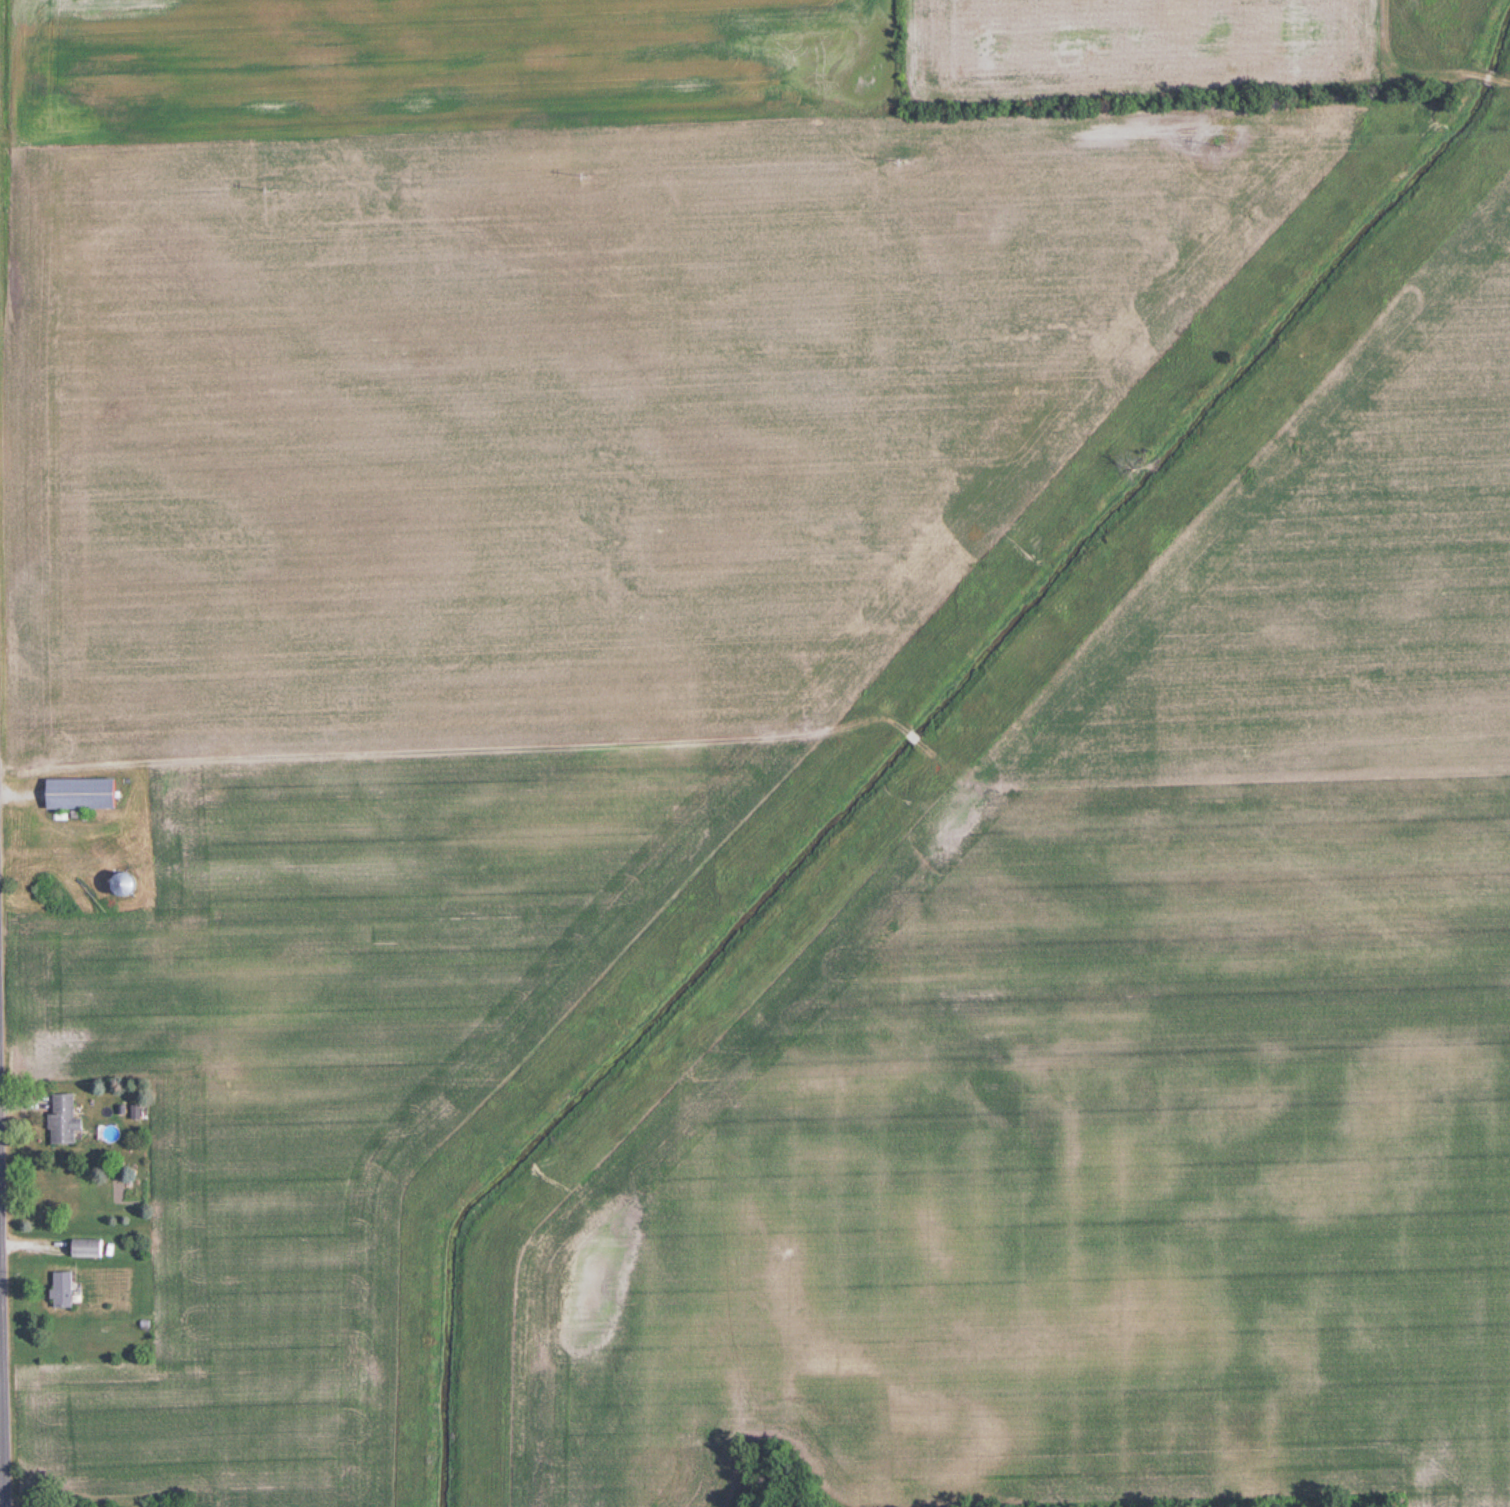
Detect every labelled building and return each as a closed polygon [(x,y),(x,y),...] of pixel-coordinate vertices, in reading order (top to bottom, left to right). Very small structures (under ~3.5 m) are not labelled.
[(125,808),(125,776),(55,776),(55,808),(125,808)] [(57,1142),(82,1142),(82,1128),(88,1128),(88,1117),(80,1117),(80,1092),(56,1092),(57,1142)] [(75,1256),(112,1256),(112,1238),(75,1238),(75,1256)] [(79,1306),(79,1270),(57,1270),(57,1306),(79,1306)]
